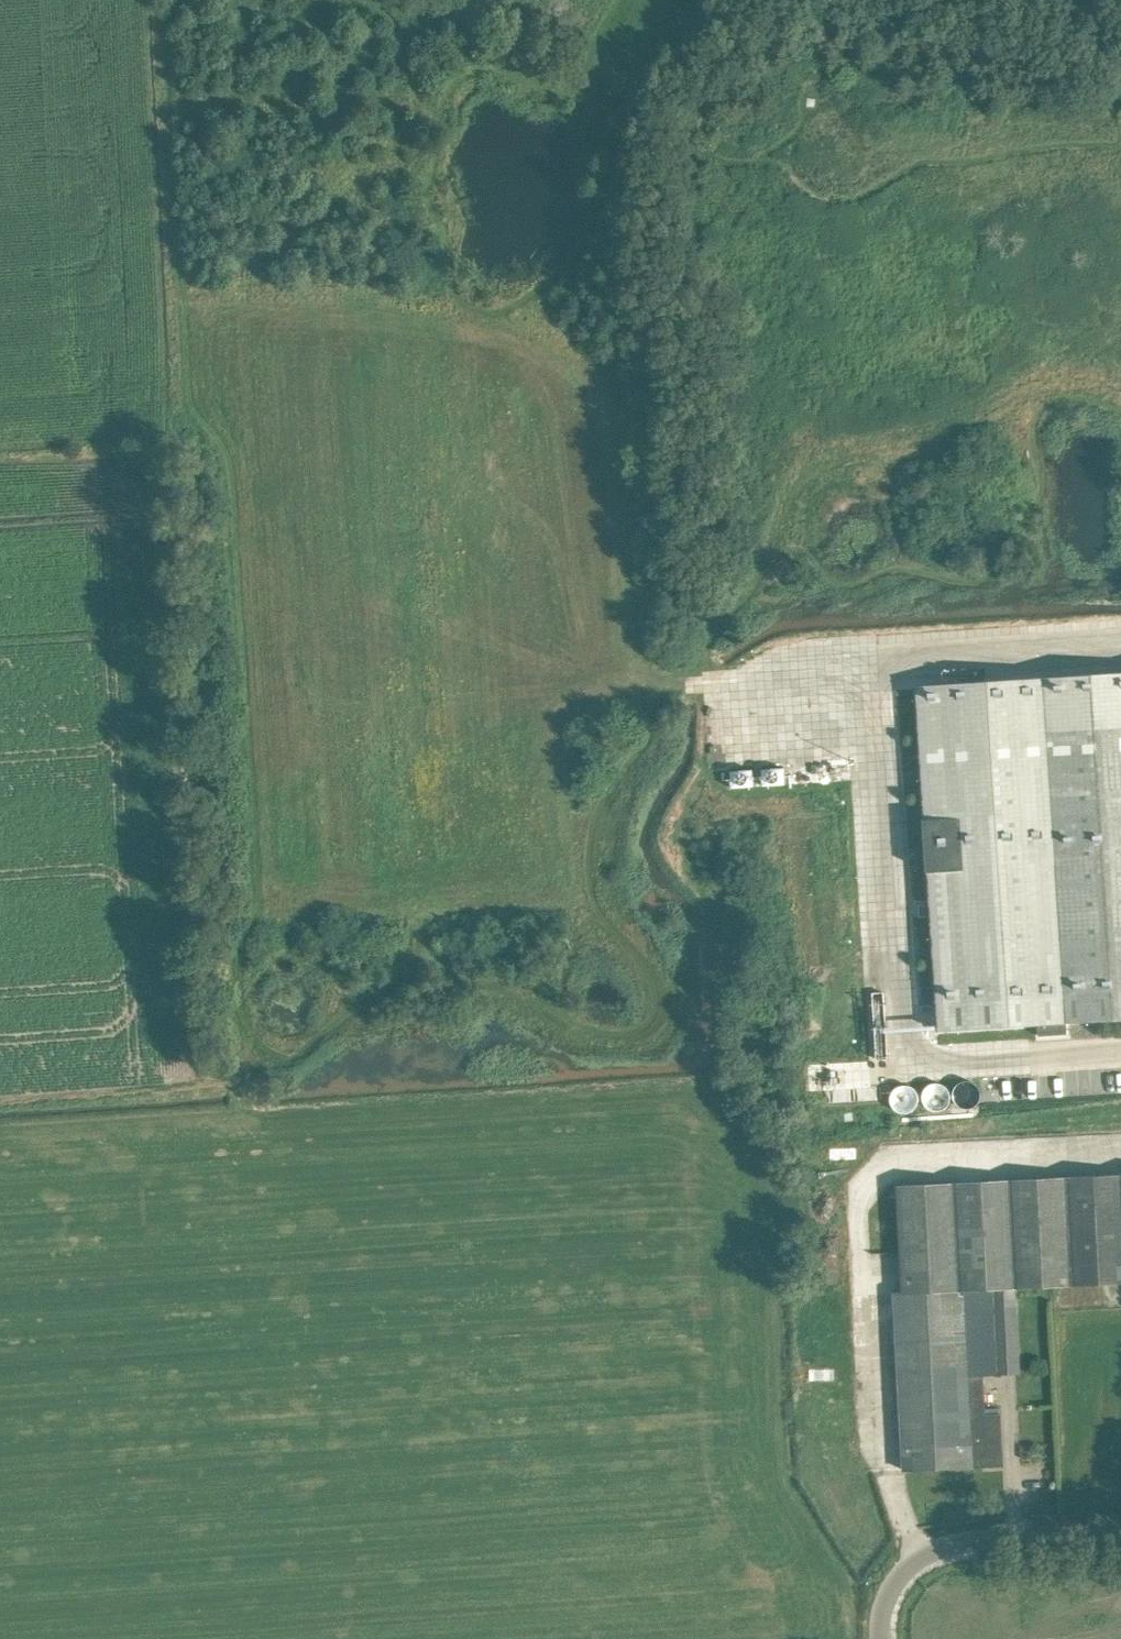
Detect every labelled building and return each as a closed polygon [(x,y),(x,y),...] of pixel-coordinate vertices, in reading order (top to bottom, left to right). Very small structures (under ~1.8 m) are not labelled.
[(917,692),(939,1030),(1039,1024),(1040,1035),(1069,1033),(1068,1023),(1120,1019),(1120,678),(917,692)] [(899,1185),(905,1293),(895,1293),(902,1448),(903,1448),(904,1470),(1003,1465),(1000,1409),(985,1410),(983,1377),(1000,1376),(999,1356),(1020,1355),(1016,1288),(1120,1283),(1120,1174),(899,1185)]
